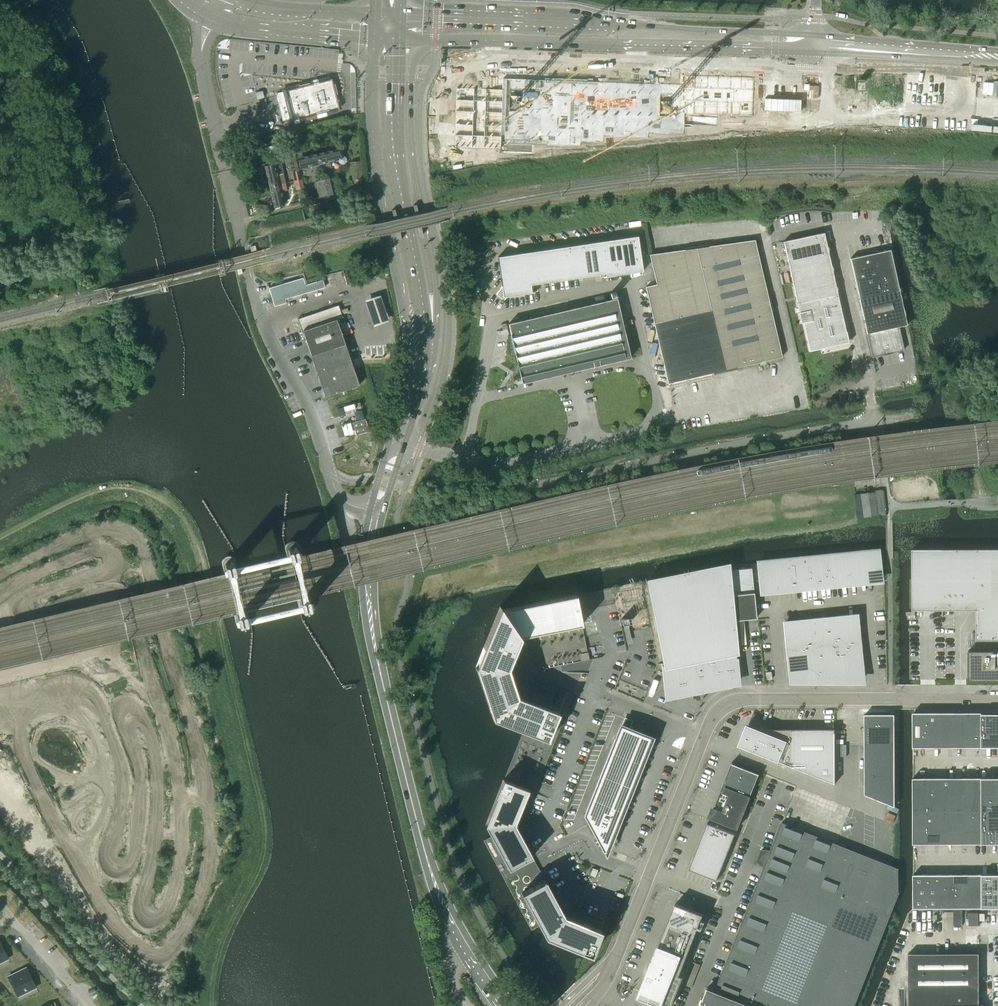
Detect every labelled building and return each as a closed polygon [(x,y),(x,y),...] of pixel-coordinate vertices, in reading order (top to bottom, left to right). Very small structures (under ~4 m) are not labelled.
[(655,79),(511,75),(511,85),(533,85),(556,86),(578,86),(601,87),(624,87),(646,88),(655,88),(655,80),(655,79)] [(331,79),(275,93),(282,121),(293,118),(293,120),(294,120),(294,122),(299,121),(298,119),(317,114),(317,116),(326,114),(325,112),(339,109),(331,79)] [(664,109),(664,118),(667,118),(680,119),(737,120),(738,81),(681,80),(665,79),(665,88),(664,109)] [(511,86),(510,97),(533,98),(533,85),(511,85),(511,86)] [(533,85),(533,98),(555,98),(556,86),(533,85)] [(487,132),(486,155),(497,155),(529,156),(529,158),(534,158),(535,156),(568,157),(568,154),(574,154),(574,152),(590,153),(590,149),(596,149),(596,147),(635,148),(635,145),(616,145),(587,144),(587,150),(565,150),(565,154),(542,153),(520,153),(497,152),(498,139),(520,139),(543,140),(565,141),(565,136),(587,137),(588,131),(617,132),(646,132),(646,139),(667,139),(667,132),(674,133),(674,131),(674,129),(667,129),(667,118),(664,118),(664,109),(665,88),(659,88),(655,88),(646,88),(646,101),(623,100),(601,100),(578,99),(555,98),(533,98),(510,97),(511,86),(488,86),(488,92),(488,97),(487,123),(487,132)] [(556,86),(555,98),(578,99),(578,86),(556,86)] [(578,86),(578,99),(601,100),(601,87),(578,86)] [(601,87),(601,100),(623,100),(624,87),(601,87)] [(624,87),(623,100),(646,101),(646,88),(624,87)] [(486,155),(487,132),(487,123),(488,97),(441,95),(440,131),(439,156),(486,157),(486,155)] [(587,137),(587,144),(616,145),(617,132),(588,131),(587,137)] [(617,132),(616,145),(635,145),(646,146),(646,139),(646,132),(617,132)] [(565,141),(565,150),(587,150),(587,144),(587,137),(565,136),(565,141)] [(498,139),(497,152),(520,153),(520,139),(498,139)] [(520,139),(520,153),(542,153),(543,140),(520,139)] [(543,140),(542,153),(565,154),(565,150),(565,141),(543,140)] [(330,161),(338,159),(339,162),(342,164),(345,163),(347,161),(346,157),(344,156),(342,150),(338,151),(338,149),(318,154),(320,163),(321,169),(331,167),(330,161)] [(318,154),(297,158),(300,168),(312,165),(313,171),(321,169),(320,163),(318,154)] [(362,178),(360,161),(351,162),(353,179),(362,178)] [(284,173),(282,162),(274,164),(277,175),(282,173),(284,173)] [(274,164),(264,166),(269,186),(279,184),(285,183),(282,173),(277,175),(274,164)] [(443,168),(433,170),(435,176),(444,174),(443,168)] [(301,179),(299,171),(292,172),(294,181),(301,179)] [(328,178),(323,179),(327,196),(331,195),(336,194),(332,177),(328,178)] [(303,188),(301,179),(294,181),(296,189),(303,188)] [(315,181),(319,198),(323,197),(327,196),(323,179),(319,180),(315,181)] [(279,184),(269,186),(274,207),(283,204),(281,196),(296,193),(295,189),(296,189),(294,181),(285,183),(279,184)] [(311,216),(322,213),(321,209),(319,203),(309,205),(309,207),(311,216)] [(783,242),(787,262),(828,253),(823,233),(783,242)] [(496,294),(504,300),(506,296),(531,293),(530,285),(605,274),(606,277),(643,271),(637,236),(497,257),(502,286),(496,294)] [(656,284),(645,287),(654,324),(668,384),(725,370),(782,357),(768,297),(754,240),(696,248),(649,255),(656,284)] [(850,259),(858,298),(898,289),(890,250),(850,259)] [(787,262),(797,303),(837,295),(828,253),(787,262)] [(303,277),(268,287),(272,298),(274,305),(285,302),(284,299),(325,287),(324,283),(322,279),(320,280),(306,284),(305,284),(303,277)] [(898,289),(858,298),(871,357),(904,350),(898,327),(906,325),(898,289)] [(611,300),(508,324),(511,335),(518,365),(516,368),(519,369),(519,370),(522,383),(593,367),(599,365),(626,359),(630,358),(616,299),(616,296),(615,292),(610,293),(611,297),(611,300)] [(370,298),(364,300),(373,326),(385,322),(389,321),(380,294),(376,296),(370,298)] [(837,295),(797,303),(799,312),(798,312),(798,313),(800,323),(801,323),(803,323),(809,350),(848,342),(837,295)] [(343,316),(339,304),(298,319),(302,330),(336,319),(343,316)] [(311,356),(325,397),(359,385),(350,357),(345,344),(336,319),(302,330),(311,356)] [(354,403),(342,407),(343,408),(344,411),(355,408),(354,403)] [(359,420),(353,422),(356,433),(369,430),(366,419),(359,420)] [(879,515),(875,491),(854,494),(857,518),(863,517),(879,515)] [(285,548),(299,609),(300,610),(302,612),(303,613),(305,613),(307,613),(309,612),(311,611),(312,610),(313,608),(313,606),(299,545),(298,544),(297,542),(295,541),(294,541),(292,541),(290,541),(288,542),(287,543),(286,545),(285,546),(285,548)] [(300,555),(299,549),(222,567),(223,572),(300,555)] [(912,549),(912,610),(977,610),(986,617),(976,629),(976,650),(969,650),(969,679),(997,679),(997,549),(912,549)] [(878,550),(863,551),(866,581),(881,580),(879,555),(878,550)] [(863,551),(848,553),(851,583),(866,581),(863,551)] [(848,553),(833,554),(836,584),(851,583),(848,553)] [(833,554),(818,556),(821,586),(836,584),(833,554)] [(222,564),(236,624),(237,626),(238,627),(240,628),(242,629),(244,629),(246,628),(248,627),(249,625),(250,623),(250,621),(235,559),(234,558),(232,557),(230,556),(228,556),(227,556),(225,557),(224,558),(223,560),(222,562),(222,564)] [(818,556),(803,557),(806,587),(821,586),(818,556)] [(803,557),(788,559),(791,589),(806,587),(803,557)] [(788,559),(773,560),(776,590),(791,589),(788,559)] [(776,590),(773,560),(758,562),(758,565),(761,592),(776,590)] [(666,692),(680,691),(681,693),(695,691),(695,689),(710,688),(710,687),(724,685),(724,683),(738,682),(735,654),(738,654),(735,620),(756,618),(751,568),(730,570),(729,566),(647,582),(663,663),(665,685),(665,686),(666,692)] [(493,719),(524,731),(504,780),(503,779),(485,825),(491,836),(483,840),(531,930),(539,926),(545,936),(585,955),(594,959),(603,933),(600,932),(604,923),(571,910),(574,903),(573,903),(573,904),(559,899),(557,894),(556,894),(557,895),(554,897),(547,883),(534,859),(523,839),(527,829),(528,830),(528,829),(521,826),(575,691),(581,694),(581,693),(580,693),(588,672),(562,672),(560,665),(602,657),(602,656),(589,659),(588,652),(587,652),(582,624),(576,594),(502,609),(500,606),(476,667),(493,719)] [(312,605),(310,599),(234,617),(235,623),(312,605)] [(856,616),(842,617),(844,647),(860,645),(858,630),(856,616)] [(830,648),(844,647),(842,617),(827,619),(830,648)] [(816,650),(830,648),(827,619),(813,620),(816,650)] [(802,651),(816,650),(813,620),(799,622),(802,651)] [(785,638),(786,653),(801,651),(802,651),(799,622),(784,623),(785,638)] [(860,645),(844,647),(848,680),(863,679),(861,665),(862,664),(860,645)] [(830,648),(833,680),(847,679),(847,680),(848,680),(844,647),(830,648)] [(833,680),(830,648),(816,650),(819,680),(833,679),(833,680)] [(818,680),(819,680),(816,650),(802,651),(801,651),(804,680),(818,679),(818,680)] [(804,680),(801,651),(786,653),(788,673),(789,673),(789,680),(804,679),(804,680)] [(913,712),(913,714),(913,747),(927,747),(927,713),(927,712),(913,712)] [(941,712),(927,712),(927,713),(927,747),(941,747),(941,713),(941,712)] [(954,712),(941,712),(941,713),(941,747),(954,747),(954,713),(954,712)] [(968,712),(954,712),(954,713),(954,747),(968,747),(968,713),(968,712)] [(982,712),(968,712),(968,713),(968,747),(982,747),(982,730),(982,713),(982,712)] [(982,713),(982,730),(997,730),(997,713),(982,713)] [(865,714),(865,794),(895,806),(895,714),(865,714)] [(816,776),(835,783),(835,729),(761,729),(753,727),(747,724),(743,732),(738,745),(786,764),(816,764),(816,776)] [(615,825),(649,738),(620,727),(585,814),(605,851),(615,825)] [(982,730),(982,747),(997,747),(997,730),(982,730)] [(732,762),(710,818),(711,818),(738,828),(759,774),(759,775),(760,774),(732,763),(733,762),(732,762)] [(982,778),(982,791),(997,791),(997,777),(982,778)] [(927,778),(913,778),(913,811),(927,811),(927,778)] [(941,778),(927,778),(927,811),(941,811),(941,778)] [(954,778),(941,778),(941,811),(954,811),(954,778)] [(968,778),(954,778),(954,811),(968,811),(968,778)] [(982,778),(968,778),(968,811),(982,811),(982,804),(982,791),(982,778)] [(982,791),(982,804),(997,804),(997,791),(982,791)] [(982,804),(982,811),(982,817),(997,817),(997,804),(982,804)] [(927,811),(913,811),(913,844),(915,844),(927,844),(927,811)] [(941,811),(927,811),(927,844),(941,844),(941,811)] [(954,811),(941,811),(941,844),(955,844),(954,811)] [(968,811),(954,811),(955,844),(968,843),(968,811)] [(982,811),(968,811),(968,843),(982,843),(982,830),(982,817),(982,811)] [(982,817),(982,830),(997,830),(997,817),(982,817)] [(690,870),(690,869),(717,880),(735,834),(708,823),(709,822),(708,822),(689,869),(690,870)] [(899,892),(898,892),(898,870),(898,869),(897,868),(872,858),(873,858),(867,855),(866,856),(782,823),(771,851),(762,850),(757,861),(765,867),(715,991),(708,989),(709,988),(707,987),(703,998),(702,997),(700,1002),(701,1002),(700,1005),(854,1005),(899,892)] [(982,830),(982,843),(997,843),(997,830),(982,830)] [(927,874),(913,874),(913,908),(927,908),(927,874)] [(941,874),(927,874),(927,908),(941,908),(941,874)] [(955,874),(941,874),(941,908),(955,908),(955,874)] [(968,874),(955,874),(955,908),(968,908),(968,874)] [(982,874),(968,874),(968,908),(982,908),(982,891),(982,874)] [(982,874),(982,891),(997,891),(997,874),(982,874)] [(982,891),(982,908),(997,908),(997,891),(982,891)] [(646,978),(645,983),(646,983),(640,999),(642,999),(650,1003),(658,1005),(661,1005),(660,1005),(662,1001),(664,1002),(662,1005),(665,1005),(666,1002),(673,1005),(708,916),(676,903),(658,949),(646,978)] [(954,909),(954,925),(963,925),(963,909),(954,909)] [(969,912),(969,925),(979,925),(979,912),(969,912)] [(981,1005),(980,996),(979,953),(908,953),(909,996),(910,1005),(981,1005)] [(700,964),(693,962),(685,984),(692,987),(700,964)] [(14,981),(19,993),(33,987),(27,975),(29,974),(26,967),(8,976),(11,982),(14,981)] [(653,996),(645,992),(642,999),(650,1003),(653,997),(653,996)]
